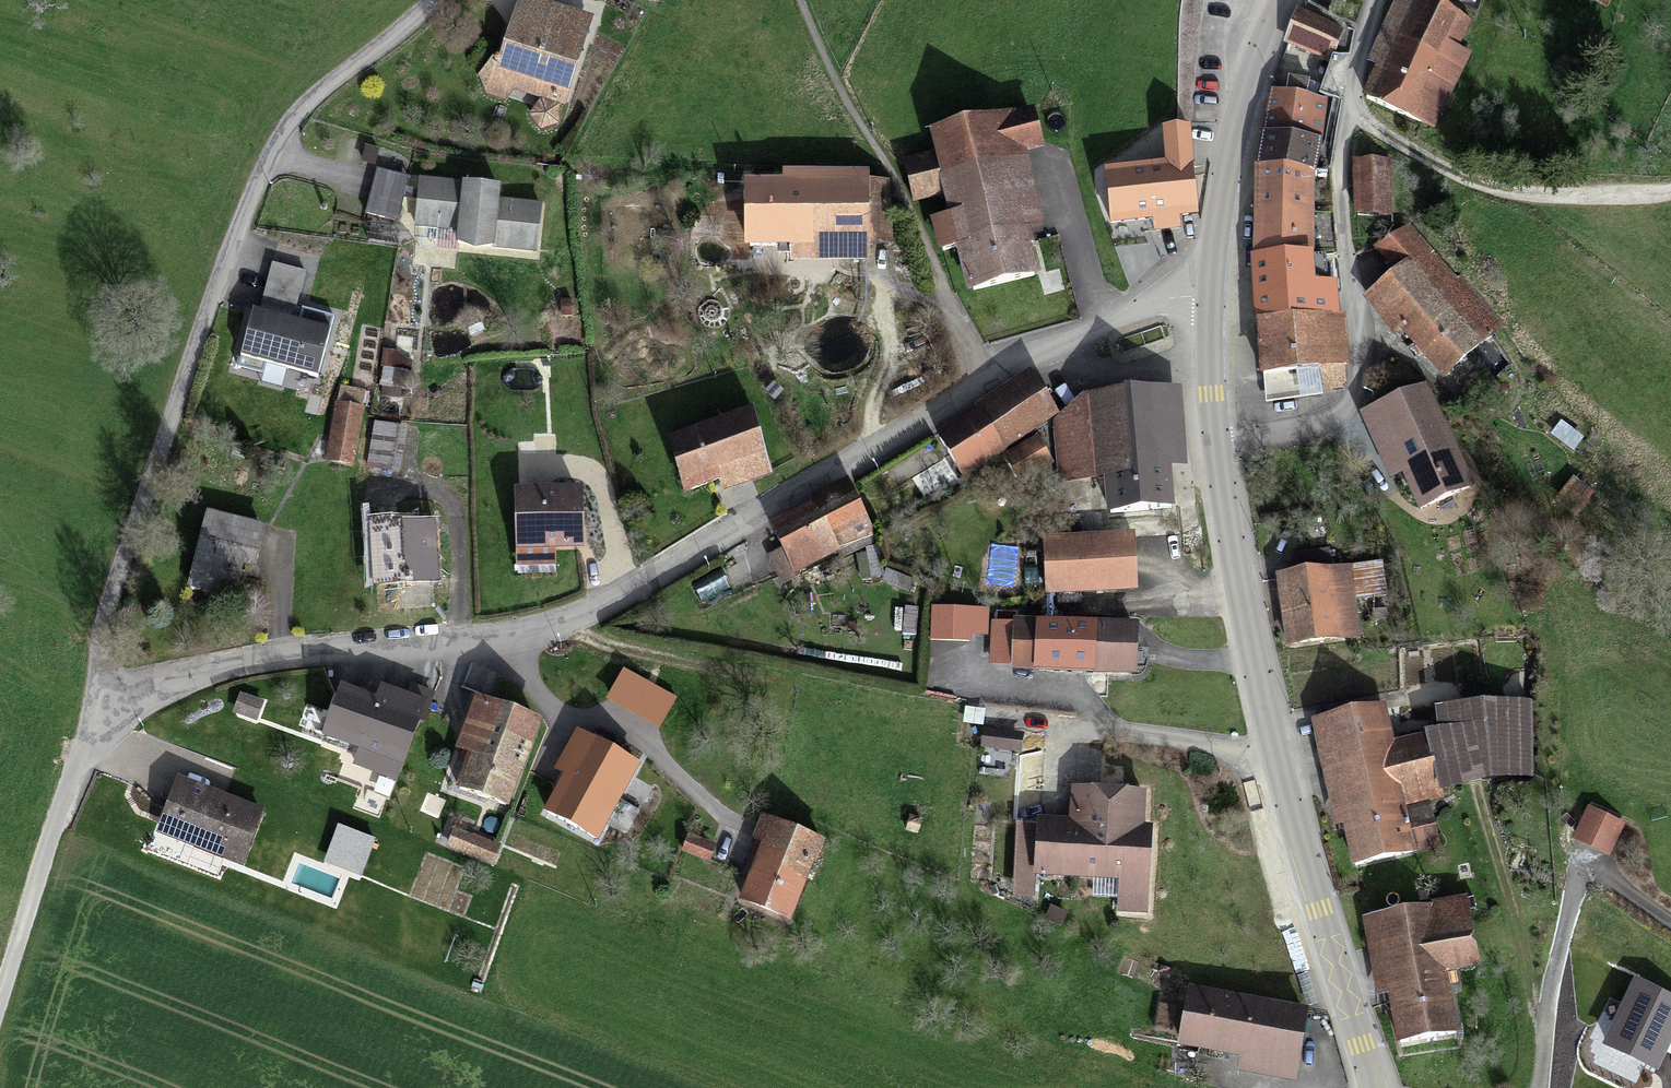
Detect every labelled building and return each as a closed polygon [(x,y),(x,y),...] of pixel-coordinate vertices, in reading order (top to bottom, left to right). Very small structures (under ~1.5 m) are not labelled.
[(544,0),(523,0),(497,86),(573,109),(601,17),(544,0)] [(1433,0),(1403,0),(1372,61),(1384,67),(1370,96),(1439,130),(1479,49),(1460,40),(1470,19),(1433,0)] [(1344,29),(1301,9),(1285,43),(1329,63),(1344,29)] [(1263,124),(1317,135),(1325,98),(1272,88),(1263,124)] [(1043,107),(938,130),(942,151),(907,159),(917,204),(951,196),(955,212),(933,217),(941,255),(968,249),(977,290),(1045,276),(1036,232),(1049,229),(1032,151),(1052,147),(1043,107)] [(1263,124),(1259,165),(1315,166),(1317,135),(1263,124)] [(1169,157),(1111,161),(1115,220),(1161,216),(1162,229),(1209,225),(1202,126),(1167,129),(1169,157)] [(1315,166),(1259,165),(1255,258),(1319,250),(1315,166)] [(794,182),(752,182),(751,256),(878,257),(879,170),(794,169),(794,182)] [(415,178),(381,170),(370,217),(403,225),(415,178)] [(511,184),(422,175),(417,226),(467,231),(466,242),(543,251),(549,204),(510,199),(511,184)] [(1319,250),(1255,258),(1263,322),(1343,312),(1336,248),(1319,250)] [(308,273),(276,265),(265,307),(256,305),(243,357),(330,379),(343,329),(296,317),(308,273)] [(1343,312),(1263,322),(1268,373),(1350,363),(1343,312)] [(1040,370),(944,434),(972,476),(1069,412),(1040,370)] [(1096,395),(1069,412),(1074,480),(1114,477),(1116,513),(1182,508),(1179,468),(1192,468),(1185,388),(1096,395)] [(367,407),(338,401),(326,462),(355,468),(367,407)] [(763,408),(674,436),(693,498),(783,471),(763,408)] [(819,505),(775,525),(797,574),(880,537),(853,478),(815,495),(819,505)] [(590,490),(521,489),(520,567),(565,568),(565,546),(589,546),(590,490)] [(270,523),(211,508),(191,586),(240,598),(249,561),(259,563),(270,523)] [(443,519),(373,521),(376,612),(405,611),(404,585),(446,583),(443,519)] [(1143,530),(1049,537),(1053,597),(1147,590),(1143,530)] [(1354,563),(1278,573),(1288,645),(1364,635),(1354,563)] [(1147,623),(1020,617),(1018,669),(1145,675),(1147,623)] [(382,700),(352,688),(332,738),(363,751),(359,761),(404,779),(435,702),(389,684),(382,700)] [(655,733),(583,693),(568,719),(584,728),(562,767),(574,773),(555,806),(607,835),(618,815),(646,831),(671,786),(636,767),(655,733)] [(550,720),(482,695),(462,751),(475,756),(465,785),(519,804),(550,720)] [(1536,698),(1434,707),(1436,741),(1443,786),(1542,778),(1536,698)] [(1443,786),(1436,741),(1395,748),(1388,709),(1320,720),(1338,828),(1349,826),(1356,867),(1424,856),(1416,809),(1446,804),(1443,786)] [(268,809),(181,777),(161,830),(248,862),(268,809)] [(1156,790),(1079,786),(1077,816),(1012,813),(1008,898),(1044,900),(1045,877),(1127,881),(1125,912),(1159,913),(1163,833),(1154,832),(1156,790)] [(837,841),(768,812),(757,838),(773,844),(749,901),(802,923),(837,841)] [(1473,891),(1360,913),(1376,998),(1391,995),(1401,1047),(1464,1035),(1453,975),(1488,968),(1473,891)] [(1323,1009),(1199,989),(1189,1049),(1251,1059),(1249,1073),(1310,1083),(1323,1009)]
